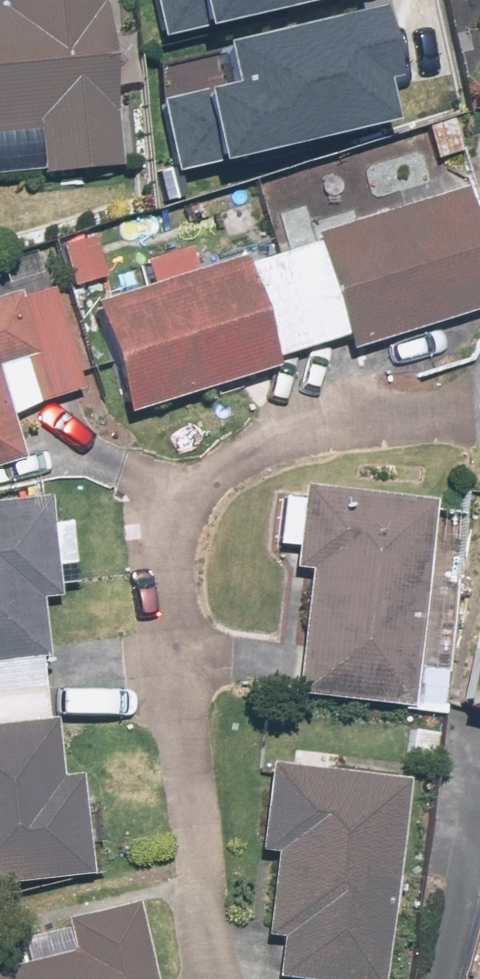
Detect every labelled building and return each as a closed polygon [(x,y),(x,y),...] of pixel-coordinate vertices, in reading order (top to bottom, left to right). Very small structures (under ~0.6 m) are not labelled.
[(2,3),(0,3),(0,131),(39,127),(43,174),(119,166),(104,0),(2,0),(2,3)] [(184,34),(314,0),(175,0),(184,34)] [(172,78),(197,172),(398,120),(373,26),(172,78)] [(351,347),(479,307),(479,241),(463,186),(315,233),(318,242),(348,336),(351,347)] [(245,265),(275,359),(348,336),(318,242),(245,265)] [(144,264),(150,285),(90,304),(126,419),(278,371),(275,359),(245,265),(242,256),(191,272),(184,251),(144,264)] [(24,462),(9,413),(83,390),(51,282),(0,298),(0,470),(24,462)] [(430,507),(283,497),(279,547),(308,549),(298,696),(418,703),(430,507)] [(51,498),(0,504),(0,884),(91,874),(80,774),(61,776),(55,716),(46,717),(40,661),(49,661),(42,601),(62,598),(58,567),(72,565),(68,524),(54,526),(51,498)] [(272,853),(268,938),(279,938),(276,978),(390,978),(401,776),(267,769),(262,852),(272,853)] [(138,905),(57,925),(65,957),(5,972),(7,978),(157,978),(138,905)]
